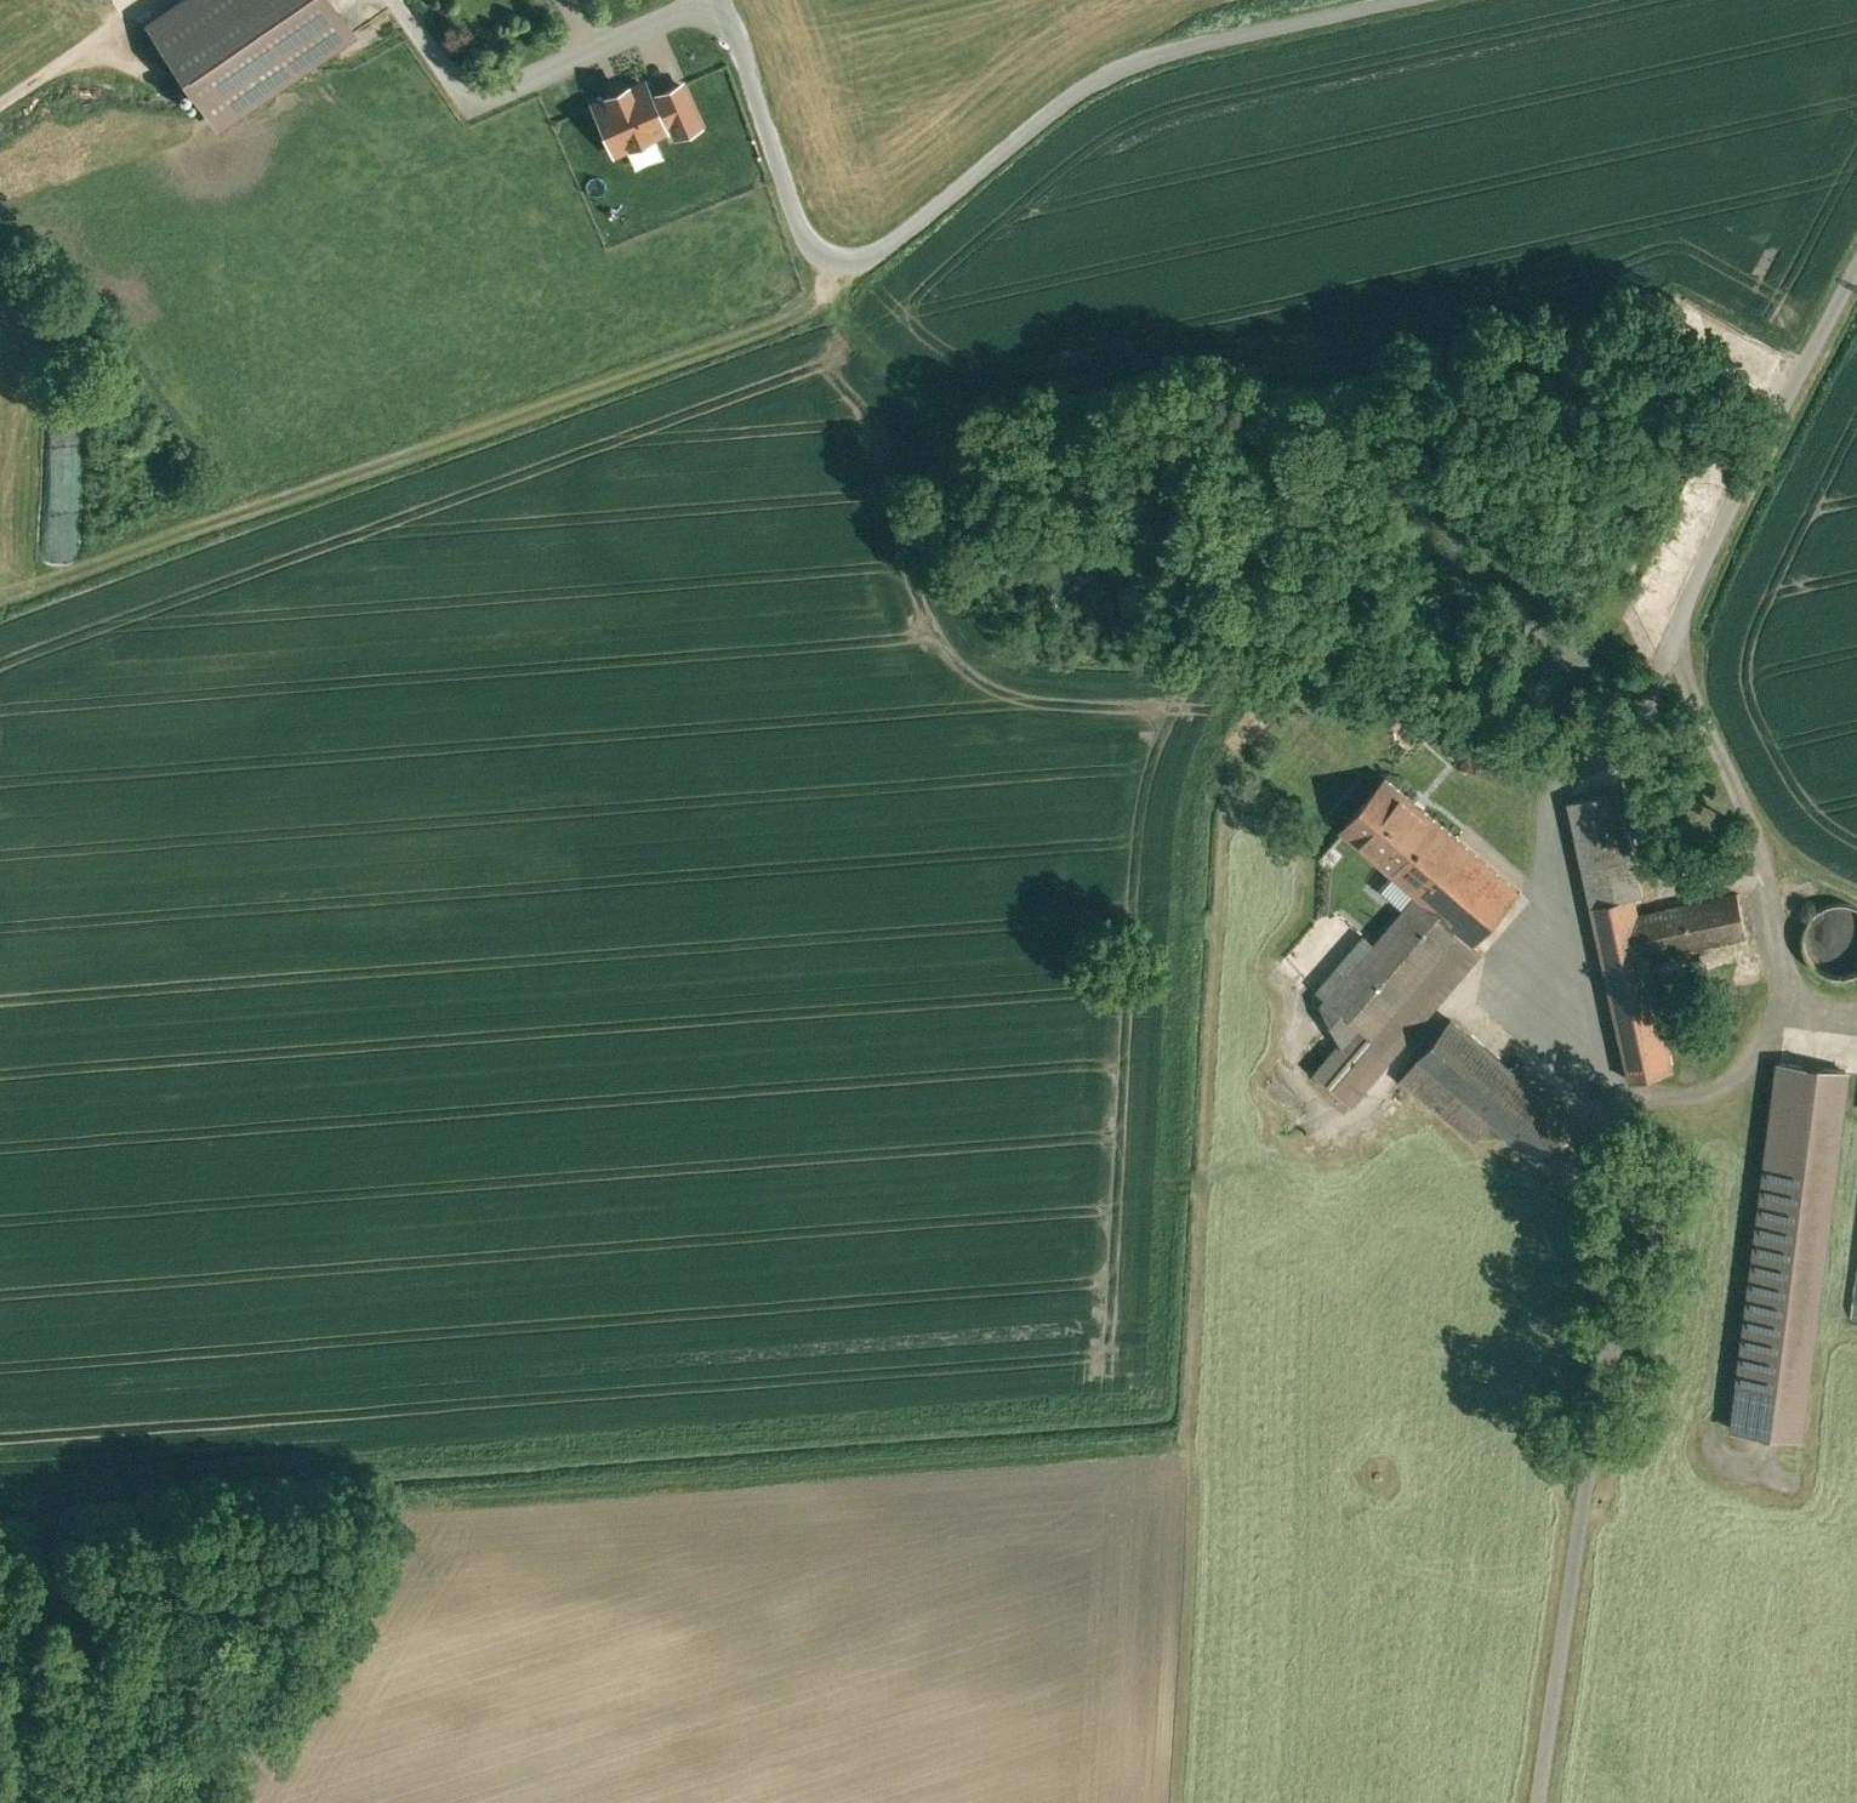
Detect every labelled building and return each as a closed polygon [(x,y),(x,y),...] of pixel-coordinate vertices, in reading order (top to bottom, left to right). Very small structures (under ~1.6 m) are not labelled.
[(353,32),(331,0),(180,0),(150,21),(220,123),(353,32)] [(609,97),(594,103),(614,149),(663,128),(661,124),(670,120),(660,95),(651,99),(643,82),(628,89),(627,85),(607,94),(609,97)] [(659,93),(660,95),(670,120),(676,133),(698,123),(681,83),(659,93)] [(1401,897),(1450,840),(1373,775),(1325,833),(1401,897)] [(1624,788),(1572,799),(1628,1063),(1676,1053),(1655,956),(1752,935),(1741,882),(1649,902),(1624,788)] [(1519,898),(1450,840),(1401,897),(1405,901),(1322,1000),(1348,1022),(1310,1067),(1349,1100),(1519,898)] [(1851,901),(1843,901),(1837,902),(1831,904),(1823,908),(1817,913),(1813,918),(1809,926),(1807,933),(1807,941),(1808,950),(1812,958),(1816,964),(1821,969),(1827,973),(1835,977),(1842,978),(1848,978),(1855,976),(1856,976),(1856,903),(1851,901)] [(1563,1103),(1460,1017),(1408,1079),(1501,1156),(1515,1140),(1542,1162),(1570,1128),(1553,1114),(1563,1103)] [(1735,1413),(1810,1418),(1849,1073),(1856,1077),(1856,1032),(1769,1021),(1735,1413)]
